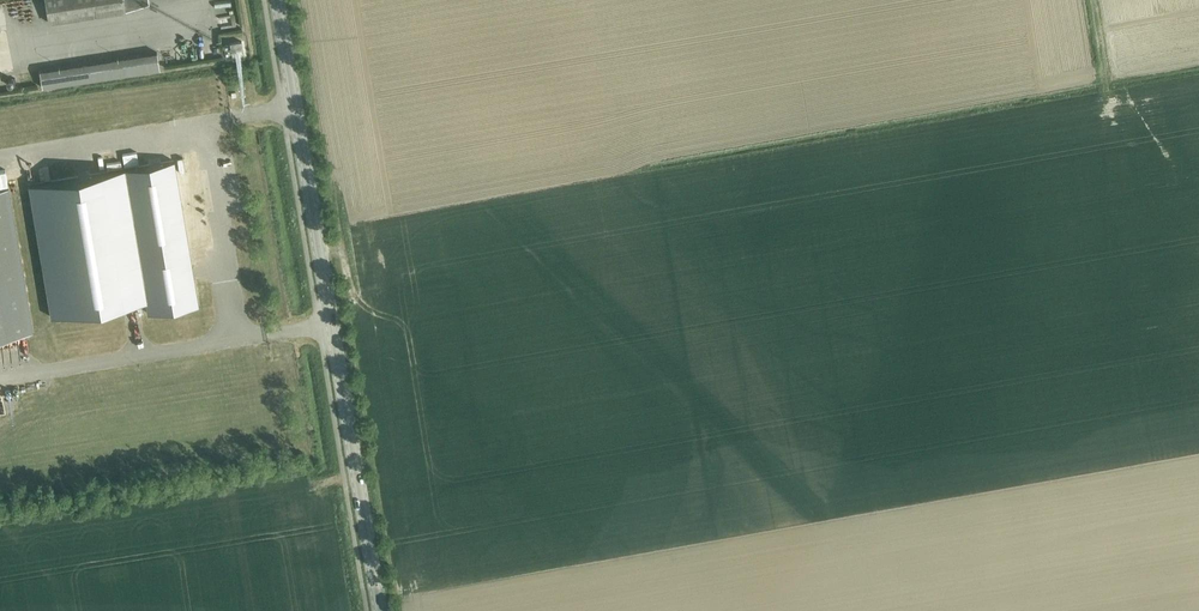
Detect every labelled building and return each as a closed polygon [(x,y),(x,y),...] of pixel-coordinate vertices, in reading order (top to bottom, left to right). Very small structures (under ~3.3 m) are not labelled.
[(49,23),(126,11),(125,7),(149,3),(148,0),(46,0),(49,23)] [(160,53),(66,68),(42,72),(44,88),(162,69),(160,53)] [(65,314),(66,322),(78,320),(77,312),(100,308),(102,316),(114,314),(112,306),(146,300),(148,312),(198,304),(188,245),(205,242),(191,159),(173,162),(173,161),(30,185),(51,316),(65,314)] [(32,332),(8,189),(0,190),(0,337),(32,332)] [(12,412),(8,398),(14,397),(11,386),(0,389),(0,415),(12,412)]
